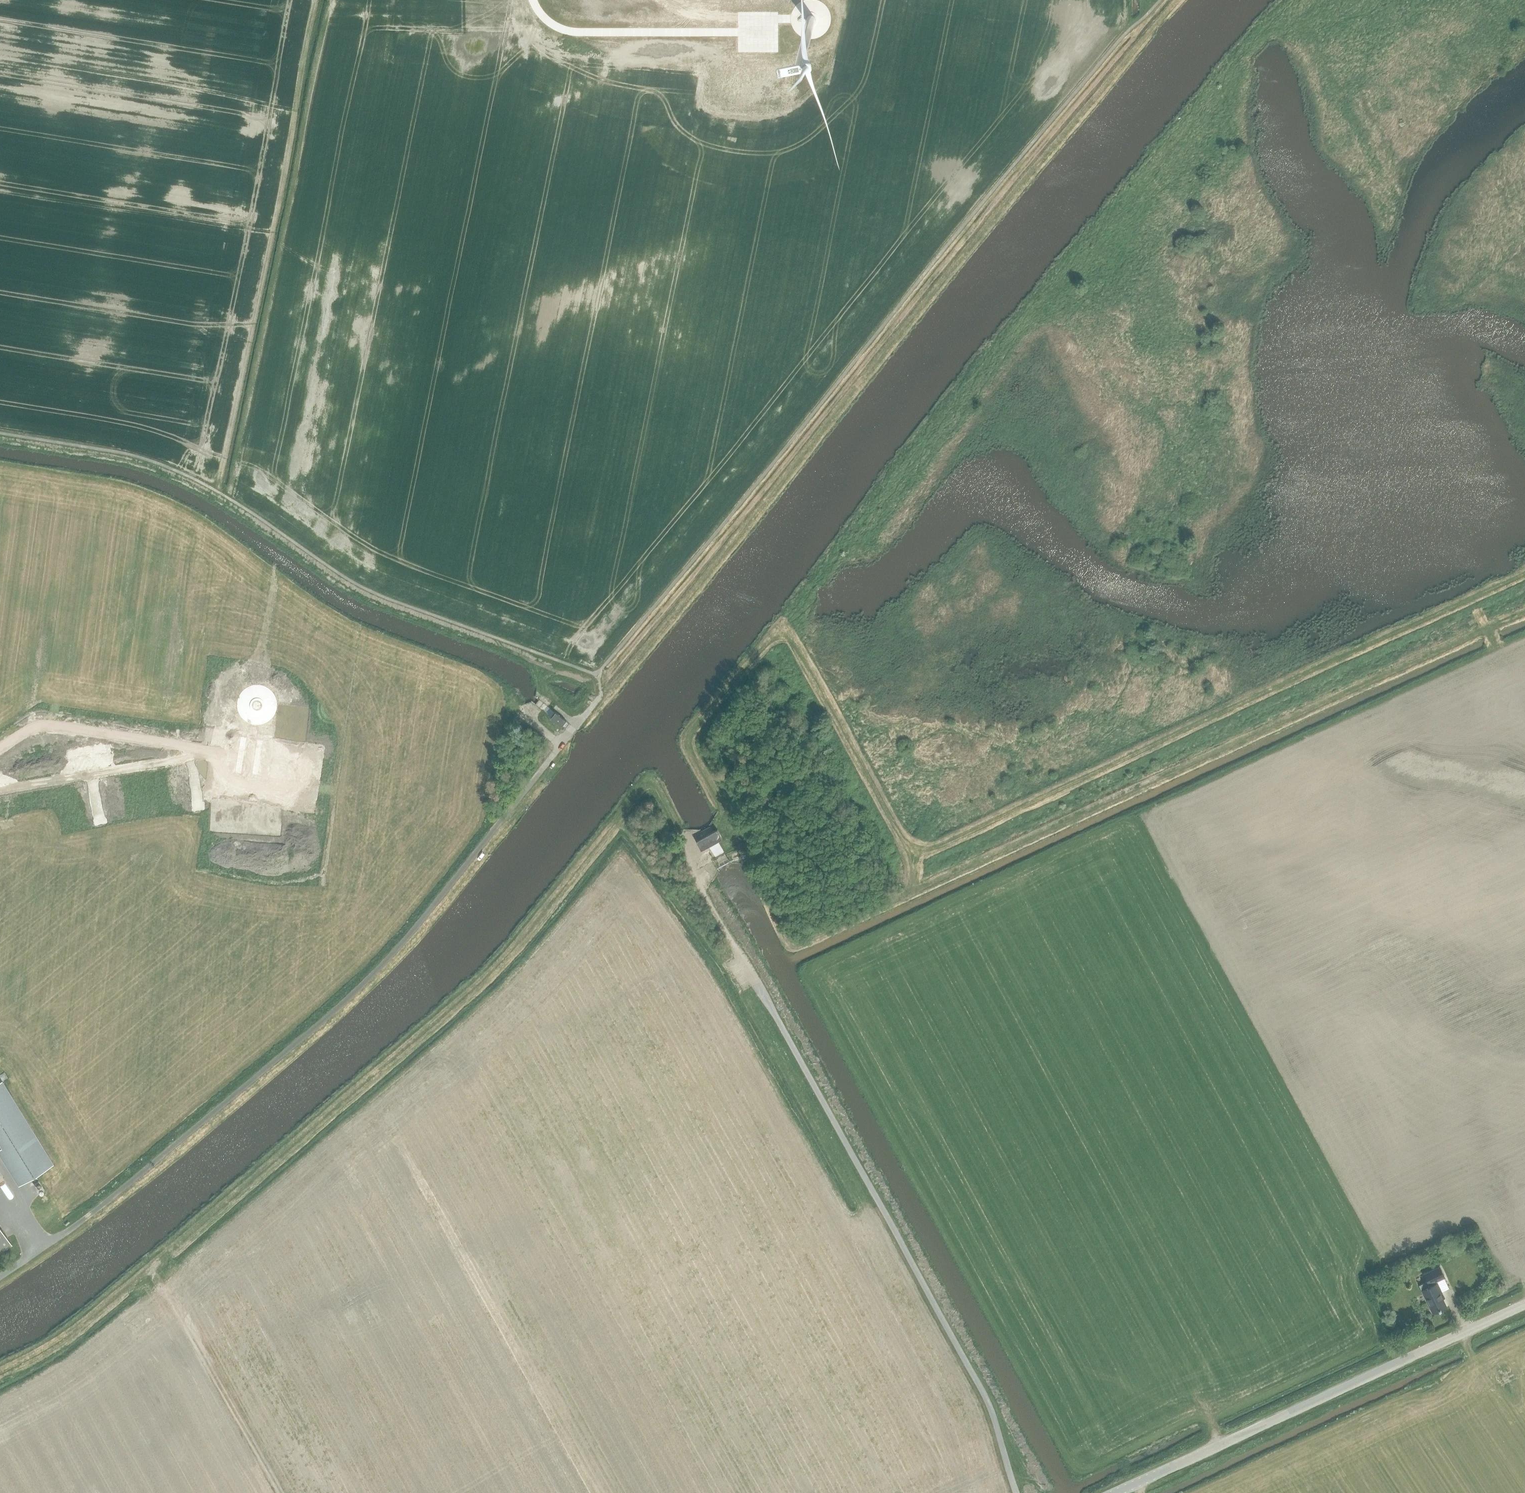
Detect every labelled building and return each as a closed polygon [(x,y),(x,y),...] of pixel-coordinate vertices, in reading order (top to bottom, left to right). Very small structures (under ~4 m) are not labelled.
[(816,19),(816,18),(816,17),(815,17),(815,16),(815,15),(814,15),(813,15),(813,14),(812,14),(811,14),(810,14),(809,14),(809,15),(808,15),(808,16),(807,16),(807,17),(807,18),(806,19),(807,20),(807,21),(807,22),(808,22),(808,23),(809,23),(810,23),(810,24),(811,24),(812,24),(813,23),(814,23),(815,22),(815,21),(816,21),(816,20),(816,19)] [(262,705),(262,704),(262,703),(261,703),(261,702),(260,702),(260,701),(259,701),(259,700),(258,700),(257,700),(256,700),(255,701),(254,701),(254,702),(253,702),(253,703),(252,704),(252,705),(252,706),(253,706),(253,707),(253,708),(254,708),(254,709),(255,709),(256,710),(257,710),(258,710),(259,710),(259,709),(260,709),(261,708),(261,707),(262,707),(262,706),(262,705)] [(557,712),(552,718),(562,726),(567,721),(557,712)] [(722,838),(718,830),(696,842),(701,850),(722,838)] [(0,1082),(0,1144),(2,1147),(0,1148),(0,1149),(21,1183),(51,1165),(0,1082)] [(11,1244),(0,1226),(0,1251),(11,1244)] [(1445,1277),(1440,1266),(1425,1273),(1428,1281),(1419,1285),(1433,1313),(1446,1306),(1440,1293),(1442,1292),(1437,1281),(1445,1277)]
